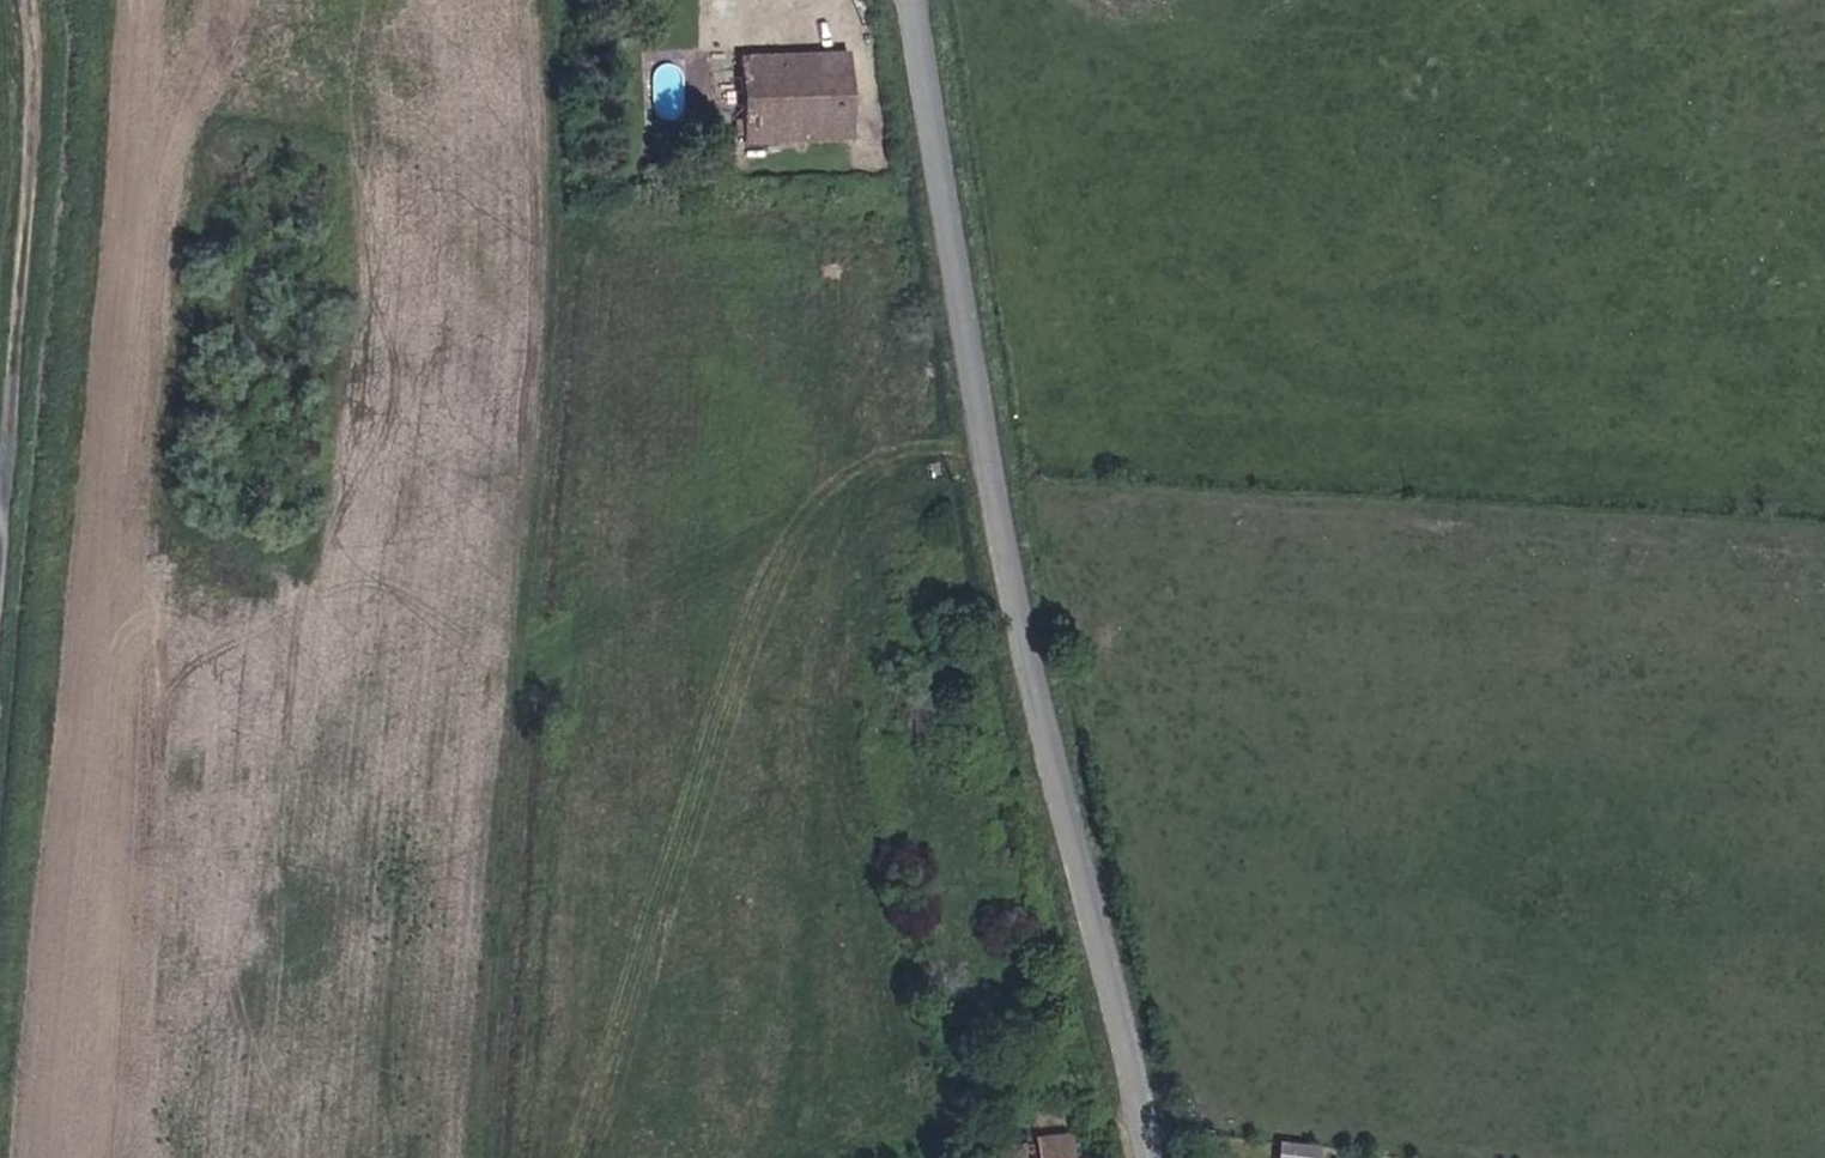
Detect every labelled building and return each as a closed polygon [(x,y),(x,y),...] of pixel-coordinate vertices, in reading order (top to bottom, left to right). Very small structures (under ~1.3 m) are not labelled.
[(752,142),(857,135),(847,55),(747,60),(752,142)] [(1084,1126),(1043,1128),(1044,1135),(1046,1157),(1085,1157),(1084,1126)] [(1044,1135),(995,1140),(995,1157),(1046,1157),(1044,1135)] [(1319,1142),(1282,1140),(1281,1157),(1318,1157),(1319,1142)]
